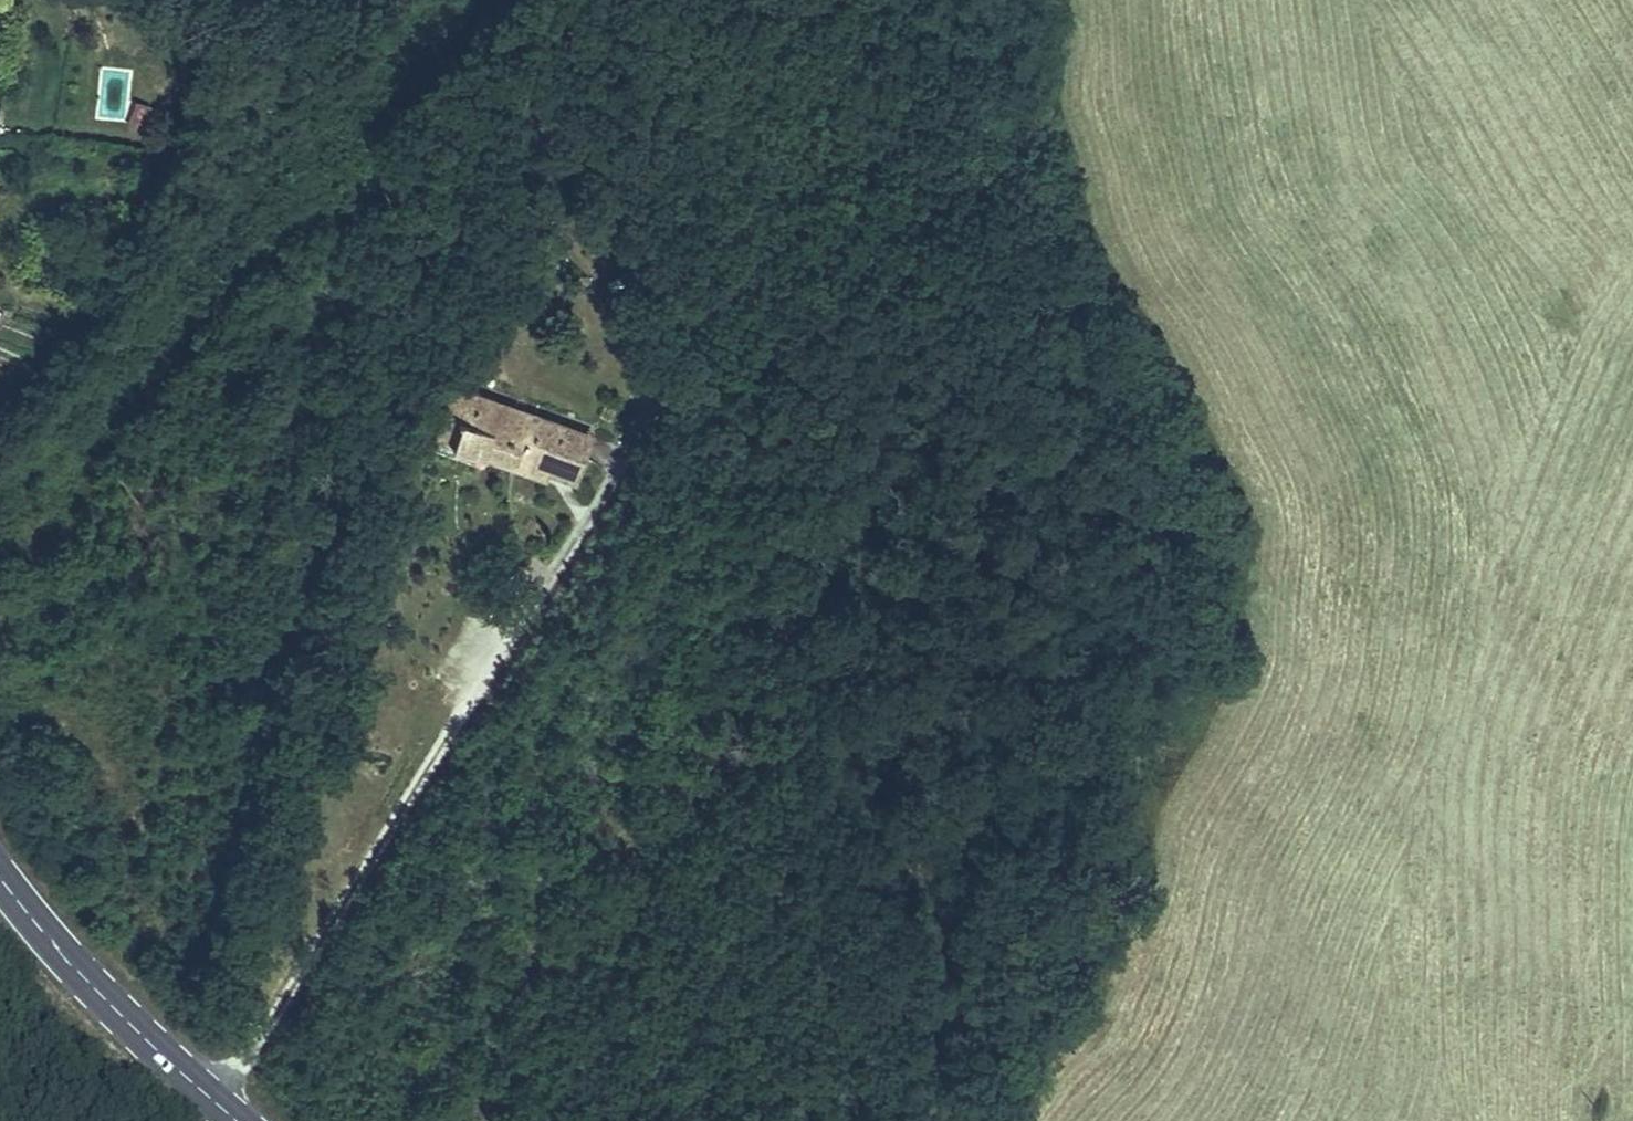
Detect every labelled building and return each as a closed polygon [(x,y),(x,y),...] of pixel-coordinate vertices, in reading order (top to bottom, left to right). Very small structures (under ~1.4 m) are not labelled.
[(150,104),(137,100),(130,122),(143,126),(150,104)] [(439,443),(489,458),(492,446),(512,452),(527,408),(454,388),(439,443)] [(527,408),(512,452),(531,457),(580,472),(592,426),(527,408)] [(492,446),(489,458),(508,463),(512,452),(492,446)] [(512,452),(508,463),(528,469),(531,457),(512,452)]
